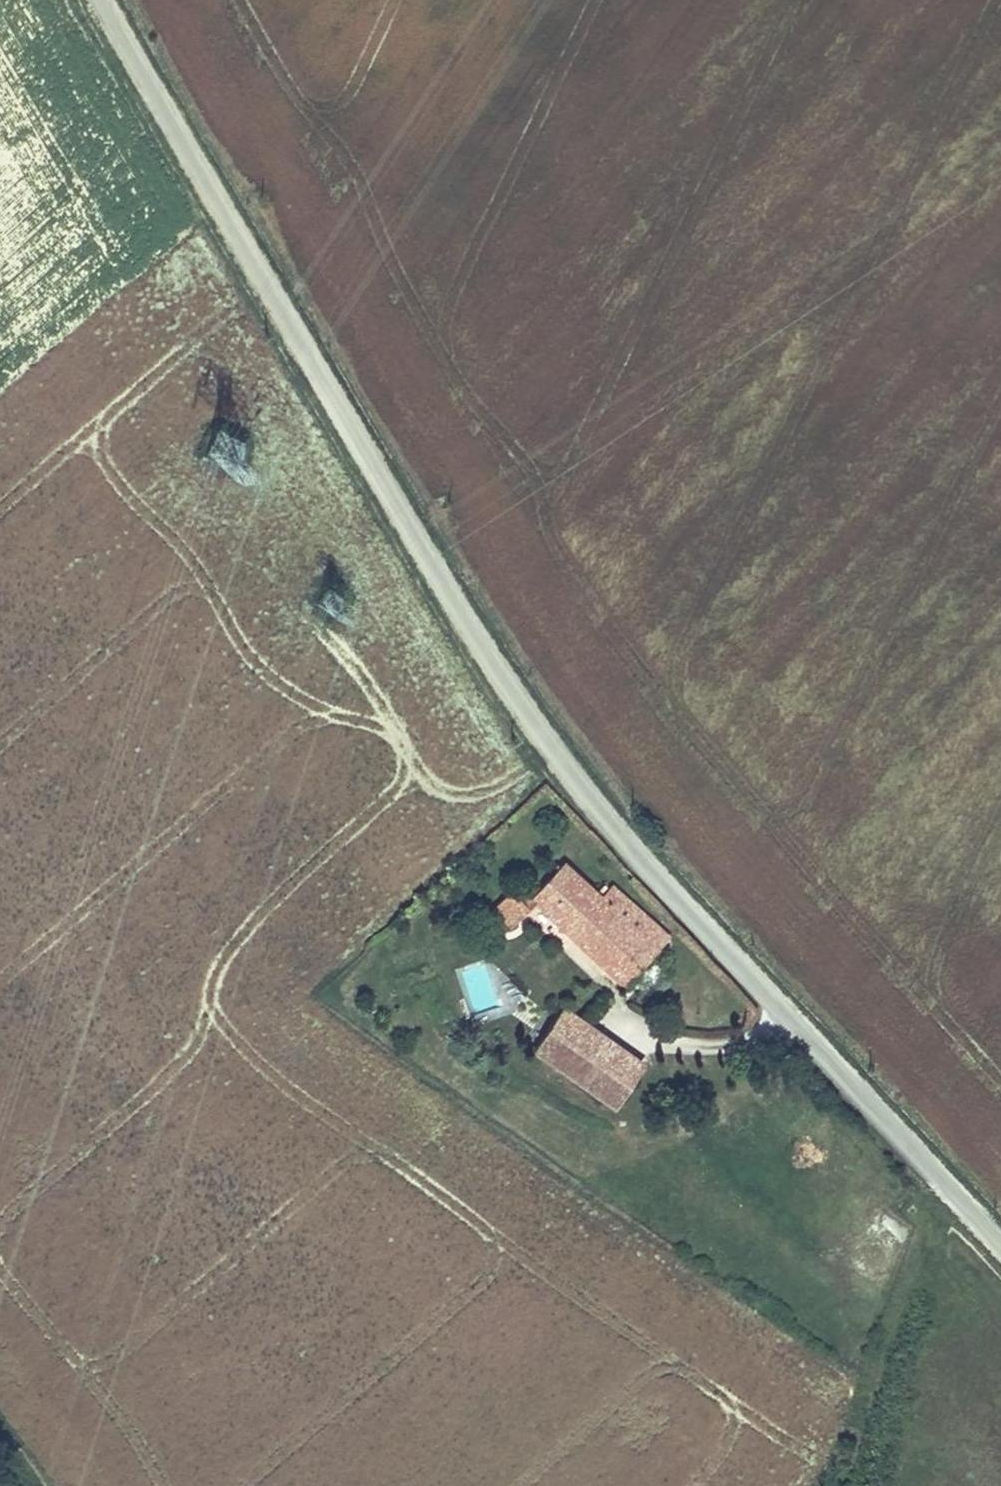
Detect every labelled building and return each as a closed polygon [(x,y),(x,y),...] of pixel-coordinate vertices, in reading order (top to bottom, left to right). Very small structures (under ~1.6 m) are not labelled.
[(333,619),(347,601),(328,588),(315,606),(333,619)] [(609,904),(621,890),(604,876),(596,885),(568,862),(538,894),(534,891),(524,903),(511,893),(497,911),(547,952),(562,936),(622,984),(657,941),(609,904)] [(667,929),(621,890),(609,904),(657,941),(667,929)] [(604,1101),(637,1061),(562,1000),(530,1039),(604,1101)]
